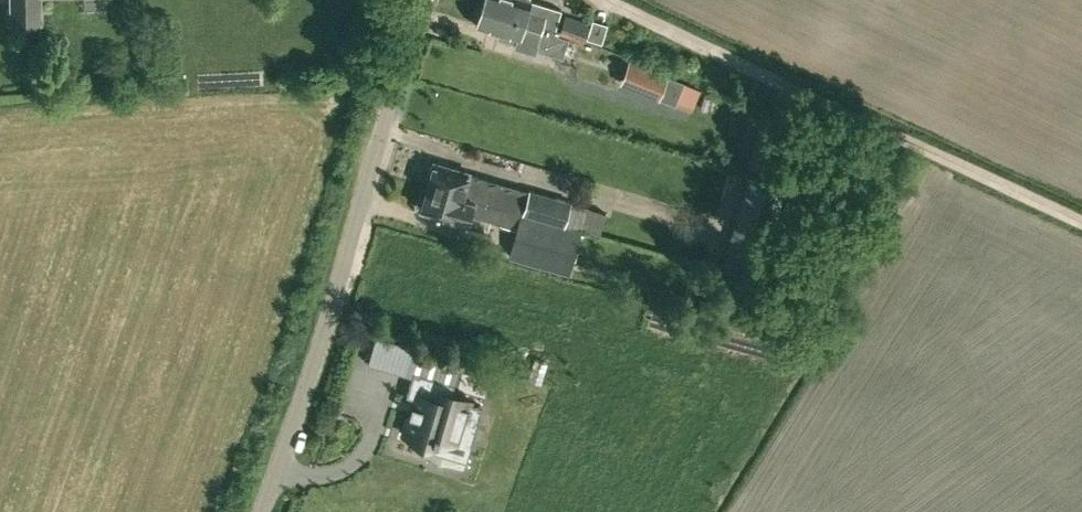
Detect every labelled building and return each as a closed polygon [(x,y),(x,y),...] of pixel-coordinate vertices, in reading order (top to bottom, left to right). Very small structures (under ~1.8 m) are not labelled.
[(12,23),(41,22),(41,0),(12,0),(12,23)] [(483,3),(557,26),(562,7),(540,0),(484,0),(483,3)] [(557,26),(483,3),(477,22),(499,29),(498,34),(517,40),(516,43),(534,48),(535,45),(565,55),(571,36),(561,33),(563,28),(557,26)] [(562,33),(584,40),(591,21),(568,14),(562,33)] [(664,94),(672,75),(635,60),(627,79),(664,94)] [(672,75),(662,99),(675,104),(685,80),(672,75)] [(504,206),(516,209),(523,186),(468,170),(469,170),(435,161),(429,184),(504,206)] [(429,184),(423,207),(471,219),(472,214),(500,221),(504,206),(429,184)] [(522,213),(544,219),(564,225),(571,199),(529,187),(522,211),(522,213)] [(722,268),(761,278),(778,218),(739,207),(722,268)] [(581,230),(564,225),(544,219),(522,213),(510,253),(532,259),(570,270),(581,230)] [(410,413),(405,432),(433,440),(434,436),(437,437),(438,433),(472,443),(483,406),(469,401),(469,400),(451,394),(455,382),(460,365),(411,350),(405,373),(412,375),(406,395),(415,398),(413,403),(412,402),(412,404),(413,404),(411,412),(409,411),(409,413),(410,413)]
